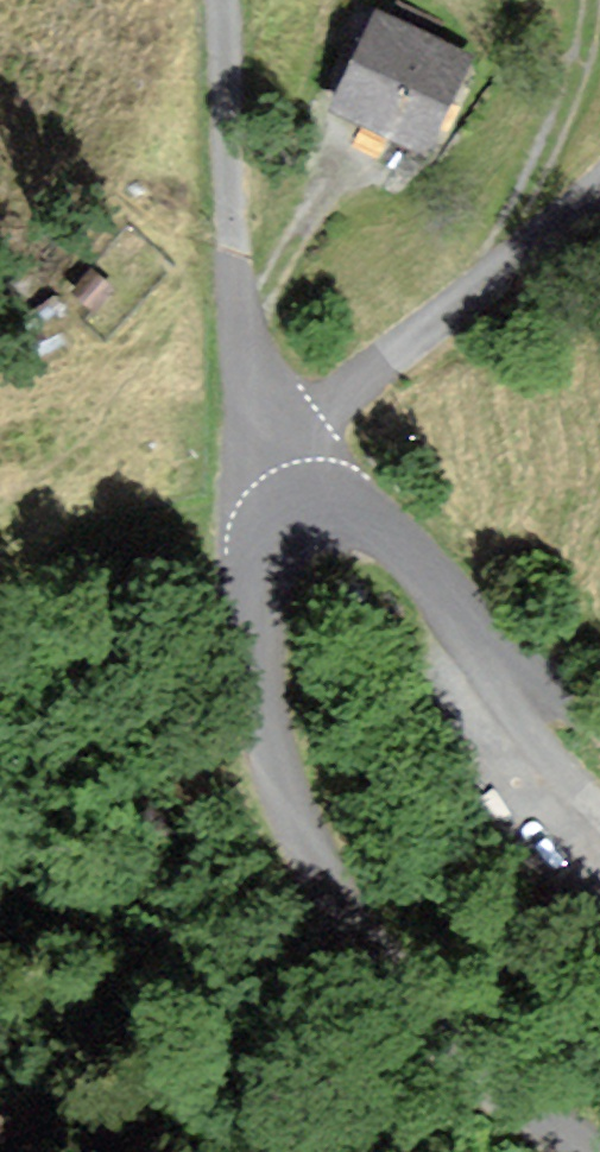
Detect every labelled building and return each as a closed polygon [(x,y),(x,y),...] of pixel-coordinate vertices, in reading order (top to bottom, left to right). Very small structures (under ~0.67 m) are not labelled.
[(364,20),(315,113),(409,162),(458,69),(364,20)]
